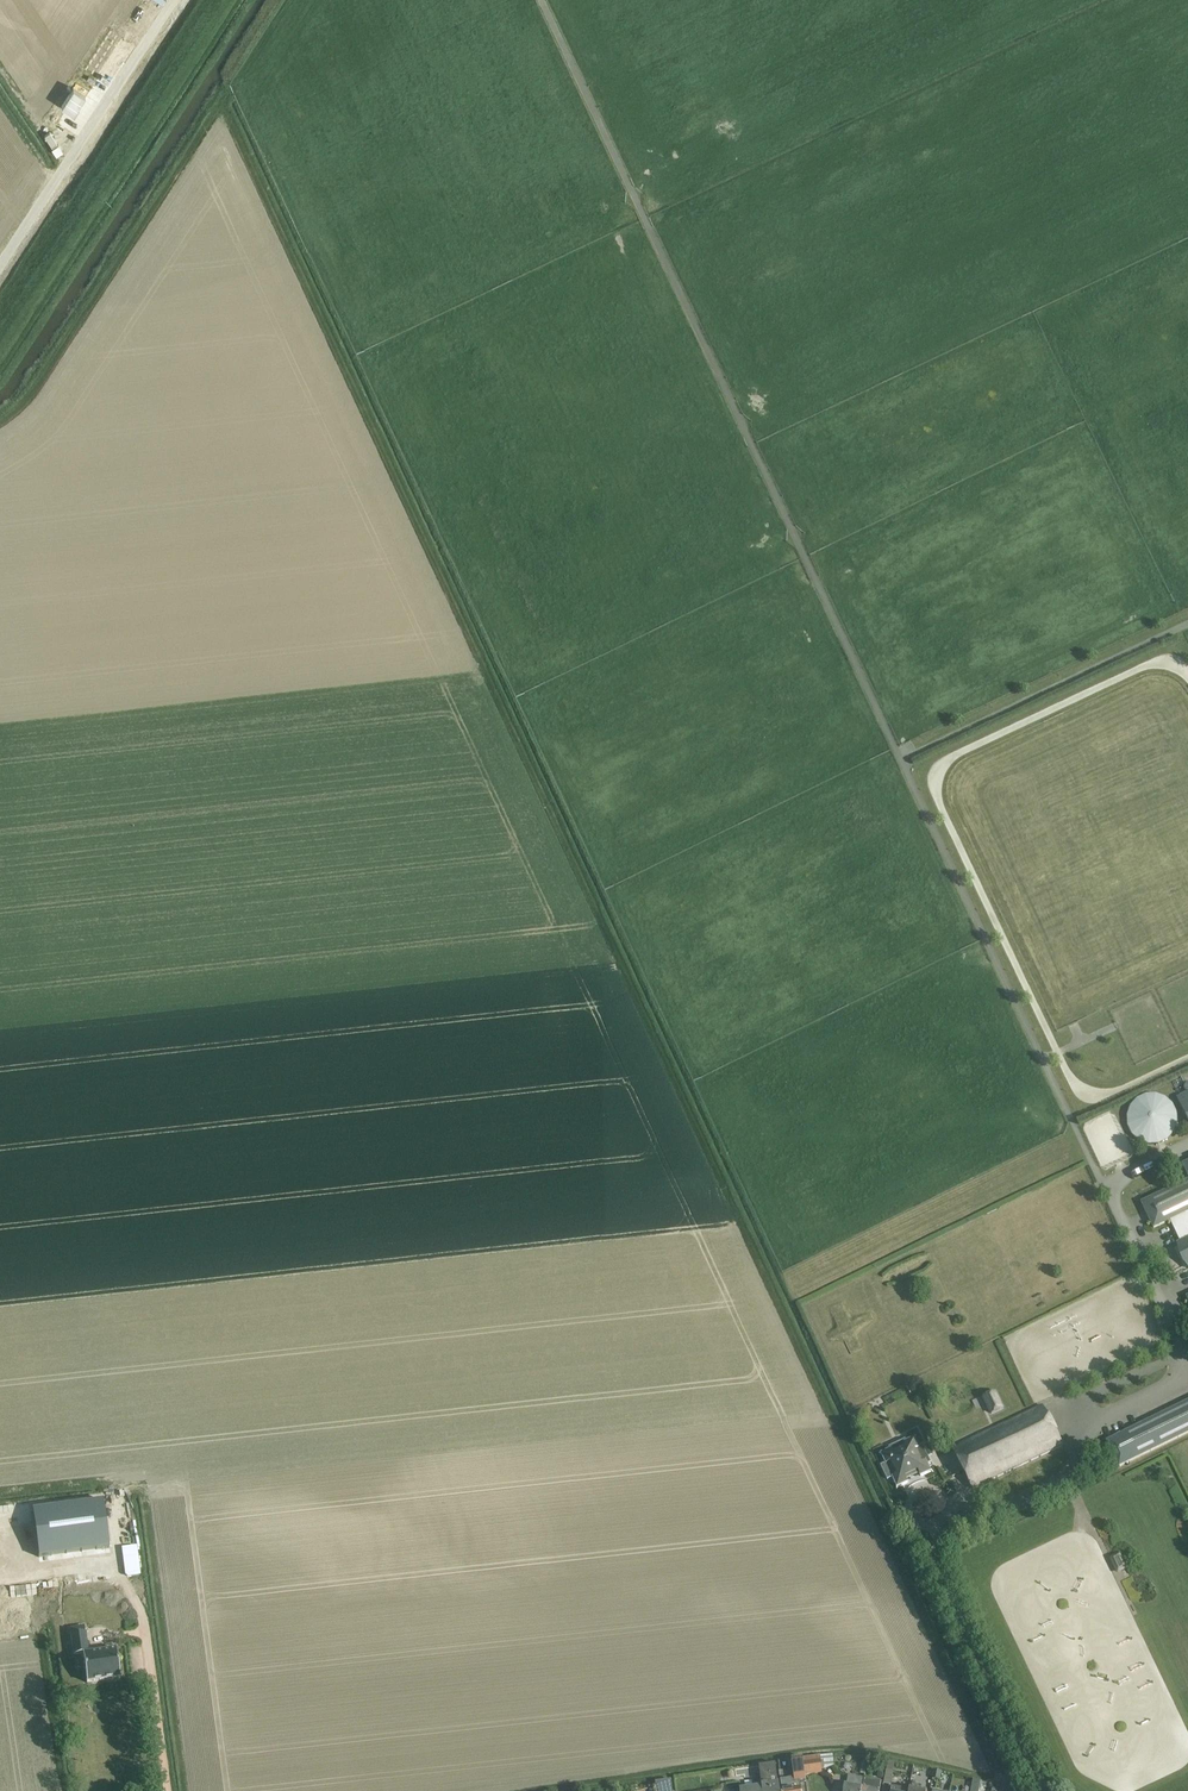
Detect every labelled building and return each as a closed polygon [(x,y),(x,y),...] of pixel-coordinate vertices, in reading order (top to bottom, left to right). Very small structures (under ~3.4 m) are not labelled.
[(1177,1098),(1187,1123),(1187,1093),(1177,1098)] [(1161,1097),(1156,1095),(1152,1095),(1148,1095),(1143,1097),(1139,1098),(1136,1101),(1133,1104),(1130,1108),(1128,1112),(1127,1116),(1127,1120),(1127,1125),(1128,1129),(1130,1133),(1133,1137),(1136,1140),(1139,1142),(1143,1144),(1148,1145),(1148,1146),(1152,1146),(1156,1146),(1161,1144),(1165,1142),(1168,1140),(1171,1137),(1174,1133),(1176,1129),(1177,1125),(1177,1120),(1177,1116),(1176,1112),(1174,1108),(1171,1104),(1168,1101),(1165,1098),(1161,1097)] [(1161,1163),(1148,1169),(1150,1175),(1164,1168),(1161,1163)] [(1141,1202),(1153,1229),(1170,1222),(1179,1242),(1176,1243),(1187,1269),(1187,1180),(1141,1202)] [(996,1391),(982,1397),(991,1416),(1005,1410),(996,1391)] [(1119,1468),(1187,1433),(1187,1401),(1107,1442),(1119,1468)] [(1063,1446),(1058,1435),(1043,1405),(953,1448),(972,1489),(1063,1446)] [(908,1483),(907,1480),(920,1474),(921,1477),(931,1472),(934,1473),(935,1472),(932,1471),(928,1464),(931,1463),(923,1446),(920,1447),(916,1438),(917,1435),(915,1435),(915,1437),(904,1442),(907,1448),(894,1454),(891,1448),(881,1453),(878,1452),(877,1453),(880,1454),(886,1464),(881,1467),(888,1480),(892,1478),(897,1488),(896,1491),(897,1491),(898,1488),(908,1483)] [(108,1545),(103,1498),(32,1505),(37,1553),(108,1545)] [(973,1538),(970,1533),(977,1529),(974,1523),(964,1528),(967,1534),(965,1536),(967,1541),(973,1538)] [(1127,1569),(1120,1553),(1110,1557),(1117,1573),(1127,1569)] [(85,1628),(73,1630),(73,1635),(71,1635),(74,1656),(83,1654),(87,1683),(120,1679),(116,1650),(88,1654),(85,1628)] [(832,1755),(804,1759),(805,1776),(822,1774),(822,1768),(834,1767),(832,1755)] [(793,1765),(795,1779),(805,1778),(803,1764),(793,1765)] [(740,1790),(779,1790),(776,1765),(760,1767),(762,1786),(740,1789),(740,1790)] [(890,1783),(892,1772),(886,1771),(884,1782),(890,1783)] [(940,1781),(942,1772),(935,1771),(933,1779),(940,1781)] [(964,1778),(954,1776),(951,1790),(954,1790),(956,1790),(956,1788),(955,1786),(956,1780),(964,1781),(964,1778)] [(865,1779),(849,1777),(847,1787),(846,1786),(845,1788),(845,1790),(863,1790),(865,1779)] [(863,1790),(880,1790),(881,1781),(865,1779),(863,1790)] [(982,1782),(973,1780),(971,1790),(980,1790),(982,1782)] [(657,1784),(658,1790),(672,1790),(671,1781),(657,1783),(657,1784)] [(782,1790),(801,1790),(800,1782),(781,1784),(782,1790)]
